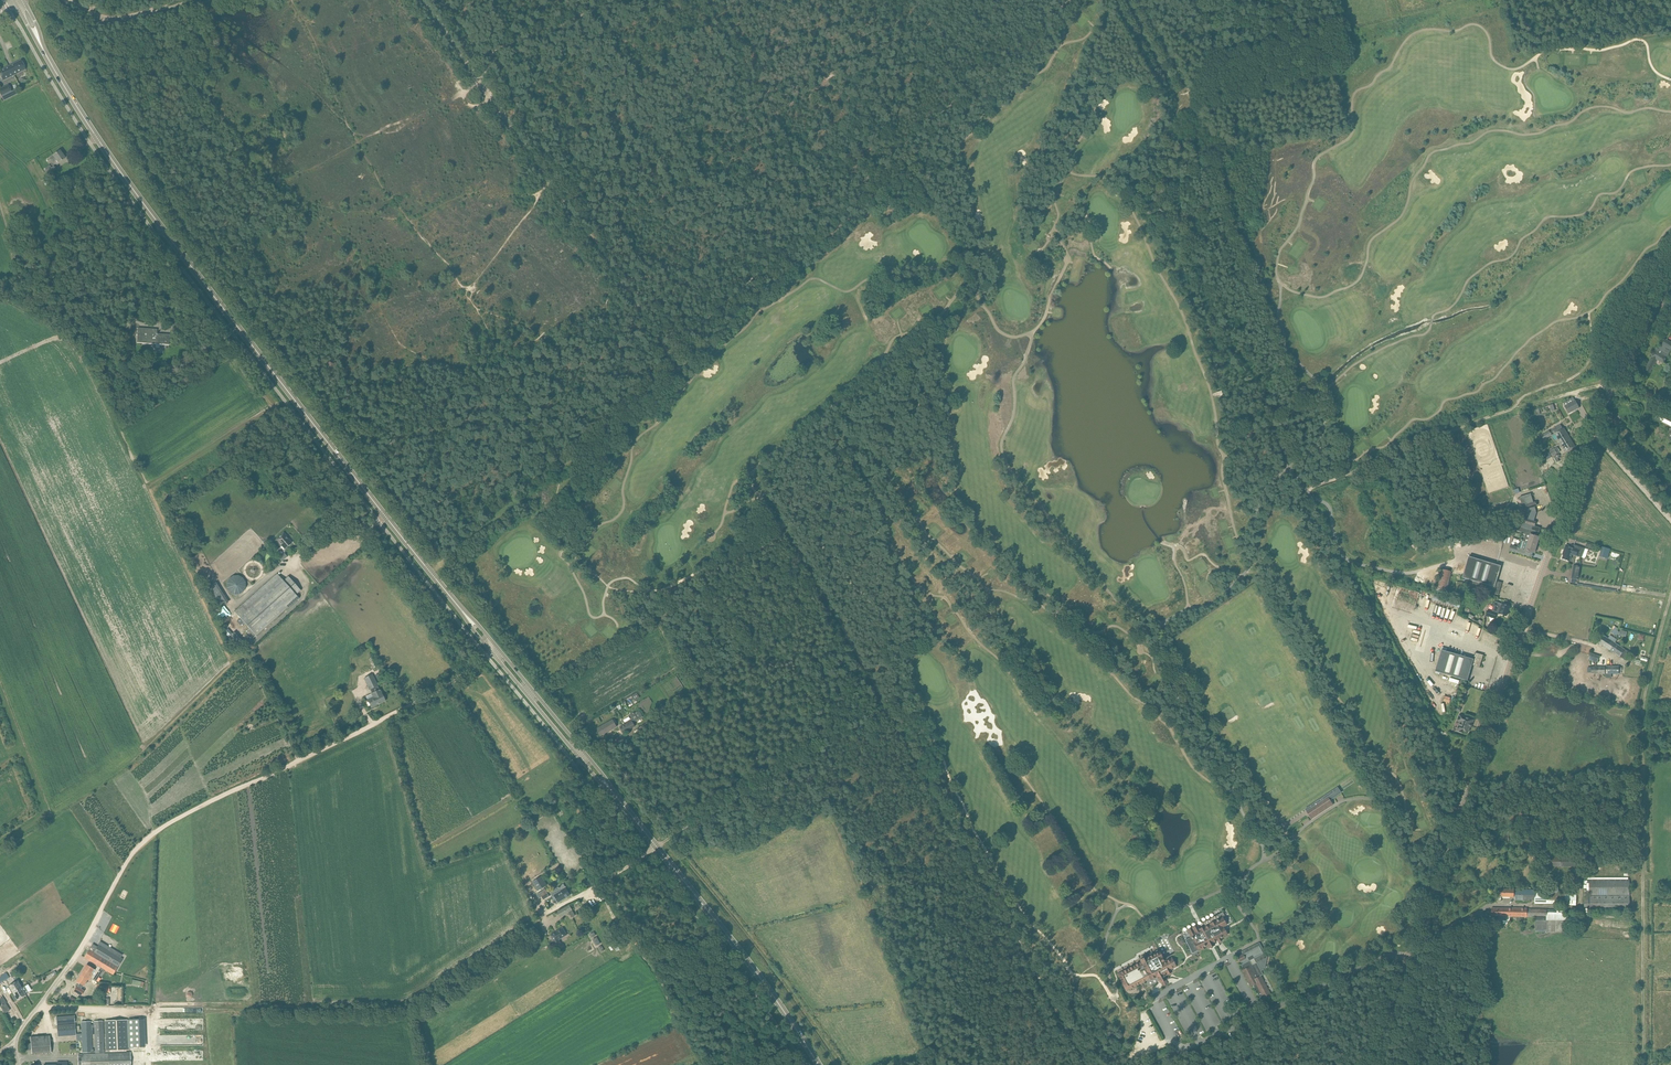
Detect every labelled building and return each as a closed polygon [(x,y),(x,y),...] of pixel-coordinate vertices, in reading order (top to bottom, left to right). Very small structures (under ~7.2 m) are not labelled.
[(21,60),(10,66),(15,75),(26,69),(21,60)] [(10,66),(0,71),(0,74),(3,81),(15,75),(10,66)] [(2,96),(12,91),(8,85),(0,89),(0,93),(2,96)] [(60,151),(55,154),(50,158),(53,162),(56,159),(59,163),(65,158),(60,151)] [(47,171),(46,171),(48,175),(56,169),(54,166),(52,167),(47,171)] [(867,243),(863,247),(869,253),(873,248),(867,243)] [(177,326),(178,321),(173,320),(172,332),(181,333),(181,326),(177,326)] [(138,328),(137,334),(137,343),(169,345),(169,340),(170,335),(157,334),(157,333),(157,329),(138,328)] [(1650,372),(1657,359),(1663,363),(1670,349),(1670,342),(1665,339),(1660,349),(1657,348),(1652,356),(1652,357),(1645,370),(1650,372)] [(1564,406),(1568,414),(1580,408),(1575,400),(1564,406)] [(1655,418),(1670,426),(1670,418),(1659,411),(1655,418)] [(1554,434),(1560,443),(1570,437),(1564,428),(1563,428),(1561,425),(1553,430),(1555,433),(1554,434)] [(1541,436),(1544,440),(1552,435),(1549,431),(1541,436)] [(1570,437),(1560,443),(1566,453),(1575,447),(1570,437)] [(1549,452),(1552,457),(1558,454),(1554,449),(1549,452)] [(1519,526),(1517,530),(1526,533),(1524,541),(1537,545),(1539,537),(1538,537),(1540,528),(1533,526),(1537,512),(1536,512),(1536,511),(1531,494),(1520,497),(1524,510),(1526,510),(1521,526),(1519,526)] [(282,545),(285,549),(292,543),(288,539),(289,539),(284,533),(277,539),(282,545)] [(1511,545),(1509,551),(1516,553),(1517,552),(1518,553),(1523,554),(1525,550),(1534,553),(1537,545),(1524,541),(1521,549),(1518,548),(1518,547),(1511,545)] [(1585,549),(1575,545),(1574,548),(1566,545),(1564,550),(1565,550),(1562,559),(1569,561),(1572,554),(1582,557),(1585,549)] [(1600,556),(1608,558),(1610,549),(1602,547),(1600,556)] [(281,555),(279,557),(282,561),(288,555),(281,549),(278,552),(281,555)] [(1469,556),(1464,573),(1496,583),(1501,566),(1469,556)] [(1576,556),(1574,562),(1593,568),(1594,563),(1576,556)] [(1571,578),(1578,579),(1581,566),(1574,565),(1571,578)] [(1442,569),(1437,590),(1446,592),(1451,571),(1442,569)] [(1496,583),(1464,573),(1463,578),(1468,579),(1467,586),(1498,595),(1499,594),(1498,594),(1501,584),(1496,583)] [(225,588),(240,594),(246,580),(232,574),(225,588)] [(249,628),(256,636),(299,598),(296,595),(301,590),(295,584),(295,585),(291,580),(288,576),(283,581),(277,574),(274,576),(275,577),(238,610),(237,609),(234,612),(238,615),(238,616),(249,628)] [(1457,581),(1455,594),(1462,595),(1464,582),(1457,581)] [(222,607),(227,604),(214,584),(209,587),(222,607)] [(1432,602),(1453,608),(1456,602),(1434,595),(1432,602)] [(1502,604),(1496,601),(1494,605),(1495,606),(1494,611),(1488,610),(1486,616),(1495,619),(1497,614),(1499,615),(1499,614),(1506,616),(1510,606),(1502,604)] [(256,636),(249,628),(246,631),(253,639),(256,636)] [(237,648),(242,644),(233,634),(228,637),(237,648)] [(1599,643),(1610,650),(1615,643),(1617,640),(1610,636),(1608,639),(1604,636),(1599,643)] [(1615,643),(1610,650),(1623,659),(1628,651),(1615,643)] [(1473,659),(1442,650),(1435,671),(1468,680),(1472,665),(1480,668),(1484,655),(1475,652),(1473,659)] [(1599,656),(1592,653),(1591,653),(1589,659),(1597,662),(1599,656)] [(375,670),(370,659),(368,660),(365,656),(359,659),(366,675),(375,670)] [(1606,665),(1606,677),(1612,677),(1612,674),(1619,674),(1619,666),(1606,665)] [(1605,674),(1605,666),(1592,666),(1592,667),(1588,667),(1588,672),(1591,672),(1591,674),(1605,674)] [(372,675),(364,679),(369,689),(377,686),(372,675)] [(368,700),(369,702),(371,707),(385,701),(380,689),(371,694),(373,698),(368,700)] [(639,713),(632,717),(635,721),(642,717),(639,713)] [(1460,722),(1457,731),(1462,732),(1463,730),(1468,732),(1470,727),(1471,727),(1474,720),(1460,715),(1457,721),(1460,722)] [(613,720),(601,726),(597,729),(601,736),(616,727),(613,720)] [(635,726),(632,720),(620,727),(623,733),(635,726)] [(1305,809),(1311,818),(1313,816),(1310,812),(1333,797),(1334,799),(1341,794),(1337,788),(1305,809)] [(1310,812),(1313,816),(1336,801),(1334,799),(1333,797),(1310,812)] [(1517,859),(1507,868),(1511,872),(1522,864),(1517,859)] [(541,876),(532,882),(538,891),(547,885),(541,876)] [(1630,879),(1624,879),(1589,879),(1589,895),(1589,897),(1585,897),(1585,907),(1588,907),(1588,911),(1630,911),(1630,895),(1630,879)] [(558,902),(570,895),(563,884),(558,887),(560,891),(555,893),(553,890),(546,894),(551,903),(557,899),(558,902)] [(1515,889),(1515,900),(1530,900),(1533,900),(1535,900),(1535,903),(1555,904),(1565,904),(1565,905),(1576,905),(1577,893),(1566,893),(1558,893),(1558,892),(1552,892),(1524,891),(1525,889),(1515,889)] [(584,908),(589,917),(593,914),(587,905),(584,908)] [(558,912),(560,917),(572,910),(569,906),(558,912)] [(1514,908),(1492,908),(1492,916),(1500,916),(1500,920),(1506,920),(1507,916),(1513,916),(1527,917),(1536,917),(1536,931),(1566,932),(1566,926),(1579,927),(1579,916),(1565,915),(1562,915),(1562,913),(1554,913),(1554,909),(1547,909),(1527,909),(1527,908),(1514,908)] [(1190,938),(1185,928),(1170,936),(1168,937),(1168,938),(1168,939),(1175,953),(1163,959),(1159,952),(1159,951),(1159,950),(1158,950),(1157,950),(1156,950),(1156,951),(1146,956),(1144,956),(1141,957),(1140,959),(1141,959),(1140,960),(1141,962),(1117,974),(1126,991),(1150,979),(1151,980),(1151,979),(1152,981),(1157,978),(1160,983),(1166,979),(1167,980),(1168,979),(1169,979),(1169,978),(1169,977),(1168,976),(1173,974),(1177,972),(1178,973),(1190,967),(1188,963),(1200,957),(1199,955),(1233,937),(1222,917),(1190,934),(1191,937),(1190,938)] [(562,928),(550,935),(556,945),(561,943),(559,940),(566,935),(562,928)] [(85,957),(98,965),(104,969),(114,975),(123,959),(99,945),(97,947),(92,944),(85,957)] [(1253,985),(1261,1000),(1263,999),(1264,1000),(1271,996),(1261,976),(1263,974),(1257,962),(1252,965),(1250,960),(1263,954),(1259,946),(1243,954),(1237,957),(1240,962),(1241,962),(1242,964),(1241,964),(1244,969),(1242,970),(1250,986),(1253,985)] [(87,965),(80,975),(85,978),(87,975),(92,977),(91,978),(96,982),(99,978),(104,969),(98,965),(95,970),(87,965)] [(3,974),(0,976),(0,984),(10,978),(6,972),(3,974)] [(85,978),(80,975),(77,982),(84,986),(88,980),(90,981),(91,978),(92,977),(87,975),(85,978)] [(131,983),(143,987),(145,982),(133,978),(131,983)] [(9,986),(13,993),(21,988),(17,981),(9,986)] [(97,992),(100,992),(110,993),(110,985),(97,984),(97,992)] [(21,988),(13,993),(17,1000),(26,995),(24,992),(27,990),(25,986),(21,988)] [(76,993),(70,997),(72,1002),(79,997),(76,993)] [(5,1012),(10,1010),(7,1004),(2,1006),(5,1012)] [(144,1018),(128,1019),(129,1047),(146,1046),(144,1018)] [(129,1047),(128,1019),(105,1020),(106,1050),(129,1050),(129,1047)] [(94,1049),(92,1049),(91,1034),(94,1034),(95,1053),(104,1052),(103,1021),(94,1022),(94,1024),(91,1024),(91,1022),(81,1022),(81,1033),(82,1040),(82,1052),(94,1052),(94,1049)] [(57,1025),(58,1036),(76,1035),(75,1024),(57,1025)] [(51,1053),(50,1035),(31,1037),(32,1054),(51,1053)] [(108,1053),(78,1054),(79,1064),(131,1064),(131,1052),(108,1052),(108,1053)]
